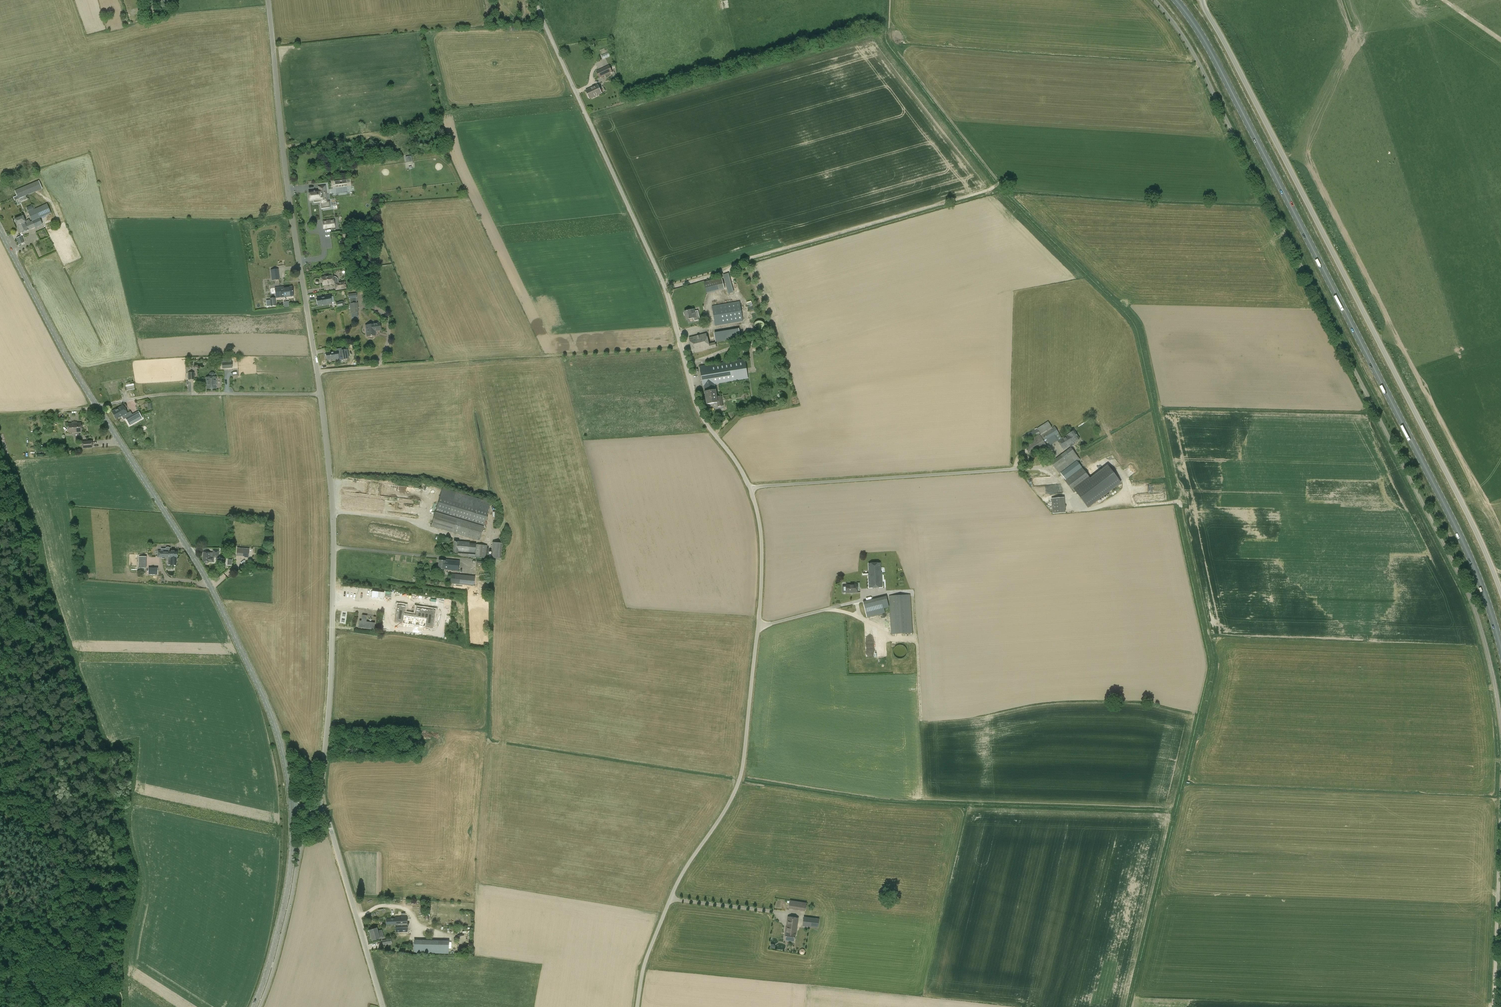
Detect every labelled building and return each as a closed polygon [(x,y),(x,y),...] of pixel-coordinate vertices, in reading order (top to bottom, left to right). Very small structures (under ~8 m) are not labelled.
[(612,72),(609,65),(596,72),(599,79),(612,72)] [(585,91),(589,99),(602,94),(598,85),(585,91)] [(14,196),(15,198),(17,197),(18,199),(42,189),(39,181),(12,191),(14,196)] [(309,197),(308,198),(308,199),(309,200),(309,201),(314,200),(314,203),(320,202),(321,203),(327,203),(325,186),(319,187),(319,191),(308,193),(309,197)] [(21,234),(33,229),(42,225),(40,219),(51,214),(47,205),(28,213),(32,222),(30,223),(29,220),(25,221),(23,217),(14,220),(21,234)] [(333,220),(322,221),(323,228),(334,227),(333,220)] [(24,243),(23,239),(22,239),(21,236),(16,239),(19,245),(24,243)] [(368,265),(376,265),(377,255),(369,254),(369,257),(368,265)] [(278,269),(271,270),(271,277),(275,276),(276,281),(279,280),(278,269)] [(728,273),(722,274),(728,294),(734,293),(728,273)] [(334,277),(333,277),(333,276),(329,277),(328,276),(324,276),(325,277),(321,278),(323,285),(334,284),(335,290),(346,289),(345,281),(338,282),(338,279),(336,277),(334,277)] [(706,294),(724,289),(721,278),(704,282),(706,294)] [(292,287),(280,288),(275,288),(276,298),(293,296),(292,287)] [(349,298),(350,304),(349,304),(350,313),(359,312),(358,303),(357,303),(356,298),(357,297),(356,293),(348,294),(349,298)] [(316,299),(317,305),(321,305),(322,306),(331,304),(330,296),(325,297),(325,298),(316,299)] [(276,306),(275,298),(270,298),(270,300),(266,301),(267,307),(276,306)] [(740,302),(712,306),(715,326),(743,322),(740,302)] [(684,312),(686,320),(694,318),(695,321),(700,319),(698,311),(695,312),(694,309),(684,312)] [(371,325),(365,326),(367,337),(375,336),(375,331),(381,330),(380,323),(371,324),(371,325)] [(738,338),(737,329),(714,333),(715,342),(738,338)] [(715,343),(709,344),(706,334),(689,338),(692,353),(716,348),(715,343)] [(338,359),(343,360),(349,359),(347,350),(341,351),(341,349),(337,350),(337,352),(326,354),(327,360),(331,360),(338,359)] [(705,392),(707,405),(717,403),(718,407),(722,406),(721,396),(717,397),(715,390),(716,390),(715,385),(747,379),(745,359),(700,367),(703,386),(704,386),(705,392)] [(215,377),(214,374),(213,372),(211,373),(209,374),(209,378),(206,378),(207,389),(216,389),(215,377)] [(123,405),(112,412),(116,420),(124,416),(127,413),(125,409),(126,408),(127,407),(126,405),(125,404),(123,405)] [(138,411),(125,419),(129,425),(142,418),(138,411)] [(1054,436),(1057,441),(1063,450),(1070,446),(1070,447),(1074,445),(1074,443),(1079,440),(1074,431),(1061,438),(1054,427),(1052,428),(1048,422),(1037,429),(1022,437),(1025,442),(1037,435),(1037,436),(1023,445),(1031,457),(1047,447),(1044,443),(1054,436)] [(81,423),(68,424),(69,433),(82,432),(81,423)] [(1071,448),(1051,463),(1060,475),(1080,460),(1071,448)] [(1074,493),(1075,492),(1088,508),(1121,483),(1107,465),(1090,478),(1081,467),(1064,480),(1074,493)] [(491,503),(443,488),(431,527),(479,541),(491,503)] [(1051,498),(1052,514),(1064,513),(1064,498),(1051,498)] [(453,553),(457,553),(457,556),(485,558),(486,554),(487,554),(488,547),(487,547),(487,546),(476,545),(476,544),(470,544),(470,543),(454,541),(453,553)] [(487,558),(502,559),(503,543),(492,542),(491,554),(488,554),(487,558)] [(176,558),(176,551),(170,551),(170,548),(168,547),(166,548),(166,549),(161,549),(161,551),(157,550),(157,558),(162,558),(162,559),(165,559),(165,558),(168,558),(169,559),(169,561),(170,561),(170,562),(172,562),(172,565),(176,565),(176,558)] [(248,558),(249,549),(237,548),(236,556),(244,557),(244,558),(248,558)] [(209,563),(209,562),(213,562),(214,558),(218,558),(219,551),(213,551),(213,553),(203,553),(203,562),(204,562),(204,563),(205,564),(207,564),(208,564),(209,563)] [(146,569),(146,557),(139,557),(139,569),(138,569),(138,573),(141,573),(141,575),(146,575),(146,573),(144,573),(146,573),(146,569)] [(444,570),(447,570),(458,572),(460,561),(449,560),(445,560),(445,561),(439,560),(438,569),(444,570)] [(869,564),(869,574),(862,574),(863,588),(882,587),(881,573),(880,563),(869,564)] [(475,584),(474,584),(475,577),(455,575),(454,587),(475,589),(476,584),(477,584),(478,582),(475,582),(475,584)] [(857,585),(846,586),(842,586),(843,593),(846,593),(857,593),(857,585)] [(910,595),(889,597),(891,635),(912,633),(910,595)] [(881,598),(863,602),(866,618),(885,613),(884,608),(889,607),(887,597),(881,598)] [(366,622),(367,616),(362,615),(361,621),(359,621),(358,628),(374,630),(375,623),(366,622)] [(895,646),(895,652),(896,652),(897,655),(896,655),(896,658),(907,657),(906,648),(902,648),(902,646),(895,646)] [(806,904),(790,901),(789,909),(805,911),(806,904)] [(786,940),(794,942),(795,935),(796,935),(798,918),(788,917),(787,928),(788,928),(787,933),(786,940)] [(804,917),(803,926),(818,928),(819,919),(804,917)] [(395,925),(395,933),(407,932),(407,918),(386,919),(386,925),(395,925)] [(379,939),(376,928),(369,930),(372,941),(379,939)] [(438,953),(438,941),(414,940),(413,953),(438,953)]
